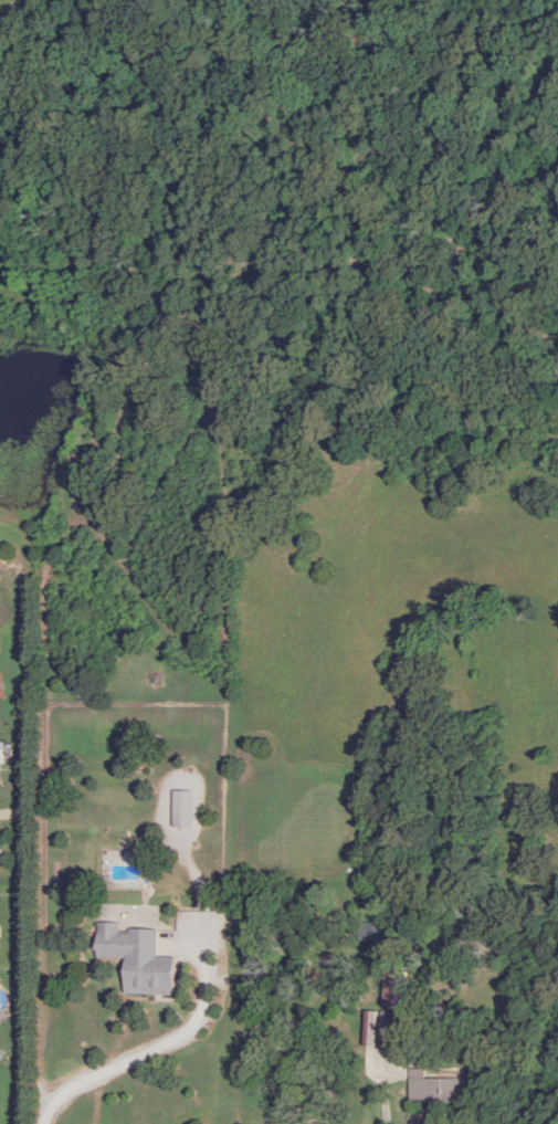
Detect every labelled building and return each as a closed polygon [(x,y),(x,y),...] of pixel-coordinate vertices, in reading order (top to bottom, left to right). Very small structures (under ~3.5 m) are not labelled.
[(120,994),(170,995),(171,957),(154,957),(155,930),(117,929),(117,923),(94,923),(93,958),(120,958),(120,994)] [(379,1006),(403,1007),(404,972),(380,971),(379,1006)] [(376,1047),(399,1047),(399,1012),(376,1012),(376,1047)] [(407,1069),(407,1104),(459,1104),(459,1078),(421,1078),(421,1069),(407,1069)]
